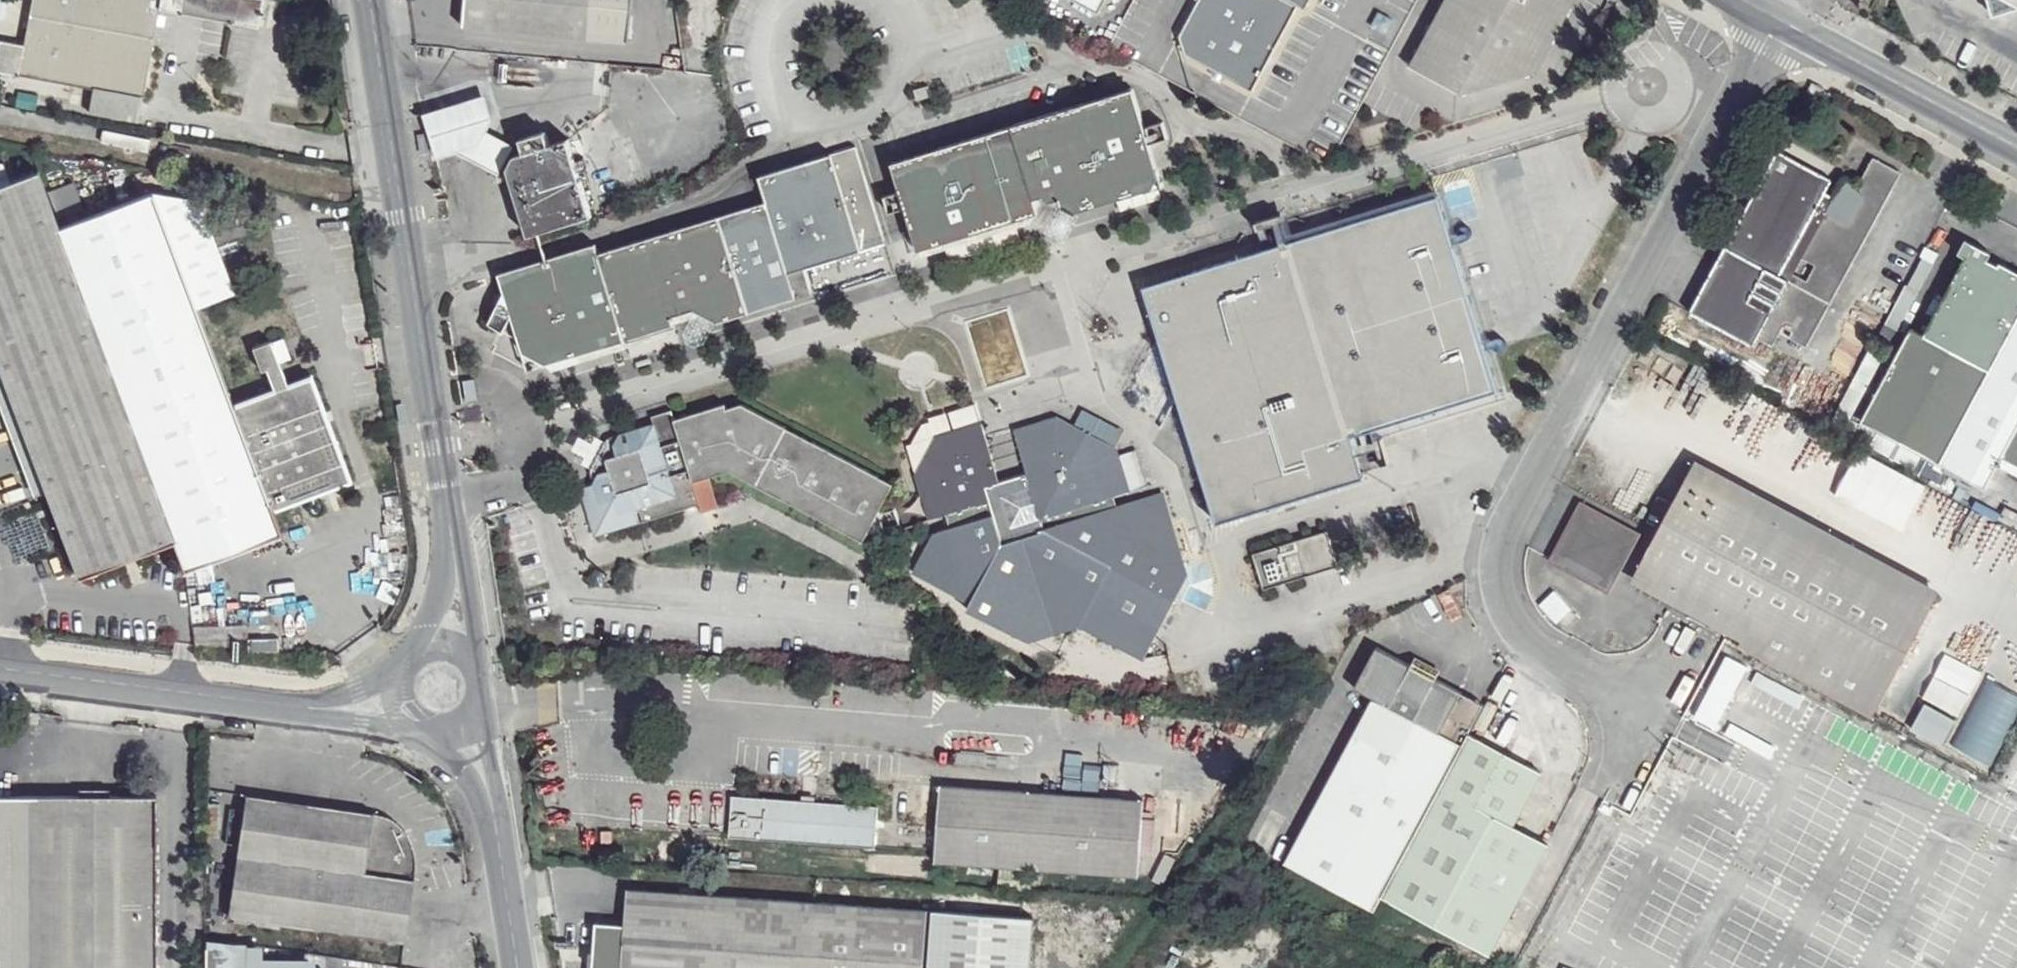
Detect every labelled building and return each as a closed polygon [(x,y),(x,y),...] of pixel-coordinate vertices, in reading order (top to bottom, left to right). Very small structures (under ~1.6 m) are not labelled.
[(91,109),(145,119),(165,5),(260,23),(265,0),(36,0),(29,41),(0,37),(0,67),(93,85),(91,109)] [(467,21),(630,35),(633,0),(468,0),(467,21)] [(1098,8),(1102,0),(1082,0),(1098,8)] [(1186,33),(1193,53),(1260,85),(1300,0),(1203,0),(1186,33)] [(1413,61),(1463,88),(1538,62),(1570,0),(1444,0),(1413,61)] [(1134,82),(896,154),(902,185),(888,190),(893,205),(907,201),(914,227),(920,242),(1027,211),(1033,191),(1043,188),(1043,190),(1051,194),(1062,190),(1064,198),(1075,207),(1163,181),(1161,171),(1152,138),(1168,134),(1161,117),(1149,122),(1134,82)] [(493,111),(485,89),(459,97),(424,107),(438,156),(459,148),(501,169),(506,159),(528,228),(592,212),(566,127),(547,132),(545,120),(518,125),(518,133),(514,139),(488,125),(493,111)] [(762,171),(766,198),(597,246),(593,236),(499,267),(509,305),(495,304),(487,321),(504,328),(513,314),(524,347),(547,356),(672,321),(670,309),(694,302),(719,316),(814,289),(806,263),(883,241),(855,144),(762,171)] [(1831,175),(1778,146),(1688,310),(1753,347),(1761,337),(1775,346),(1785,324),(1792,326),(1789,337),(1805,347),(1901,168),(1873,153),(1856,182),(1843,172),(1841,180),(1831,175)] [(244,291),(213,198),(155,188),(59,225),(38,171),(0,185),(0,361),(79,574),(176,538),(186,565),(283,531),(276,508),(353,479),(313,381),(289,388),(273,344),(258,349),(264,371),(270,370),(275,393),(236,408),(200,304),(244,291)] [(1271,246),(1153,285),(1229,521),(1375,471),(1374,466),(1362,432),(1389,423),(1508,383),(1445,189),(1296,238),(1271,246)] [(1287,210),(1262,219),(1271,246),(1296,238),(1287,210)] [(1966,236),(1957,250),(1965,255),(1922,330),(1913,325),(1860,420),(1984,483),(2002,456),(2016,464),(2016,267),(2000,258),(1998,261),(1986,255),(1989,248),(1966,236)] [(734,400),(616,436),(598,470),(601,482),(587,486),(603,537),(710,504),(712,512),(729,507),(719,477),(740,470),(877,542),(880,535),(913,524),(908,509),(899,512),(894,509),(907,485),(751,400),(735,405),(734,400)] [(1082,409),(1075,422),(1116,442),(1123,429),(1082,409)] [(934,511),(952,506),(958,521),(939,525),(921,565),(973,593),(973,602),(1033,633),(1082,617),(1148,648),(1187,576),(1163,491),(1118,504),(1114,492),(1129,488),(1120,456),(1116,442),(1075,422),(1061,414),(1017,426),(1030,469),(1002,477),(984,420),(941,434),(921,468),(934,511)] [(1135,452),(1120,456),(1129,488),(1144,484),(1135,452)] [(1697,457),(1638,559),(1628,580),(1742,643),(1865,708),(1876,710),(1900,657),(1930,600),(1937,586),(1813,518),(1697,457)] [(1642,533),(1582,499),(1553,559),(1611,588),(1642,533)] [(1328,526),(1254,549),(1264,584),(1339,561),(1328,526)] [(1377,641),(1354,682),(1372,694),(1284,858),(1289,860),(1373,908),(1468,727),(1483,698),(1377,641)] [(1947,653),(1922,697),(1958,718),(1983,673),(1947,653)] [(1985,676),(1948,743),(1990,766),(2016,716),(2016,693),(1985,676)] [(1950,714),(1923,702),(1911,727),(1936,742),(1950,714)] [(1544,767),(1472,730),(1386,891),(1490,950),(1548,839),(1516,817),(1544,767)] [(1145,794),(938,781),(933,860),(1136,873),(1145,794)] [(155,790),(0,788),(0,967),(159,967),(155,790)] [(877,805),(736,792),(732,834),(876,844),(877,805)] [(357,808),(241,794),(225,911),(228,920),(278,928),(281,919),(405,939),(418,867),(413,854),(406,838),(394,822),(377,810),(357,808)] [(625,882),(623,917),(595,916),(592,967),(923,967),(926,906),(625,882)] [(931,903),(928,967),(1027,967),(1030,912),(931,903)] [(201,934),(201,967),(314,967),(313,952),(261,954),(260,939),(201,934)]
